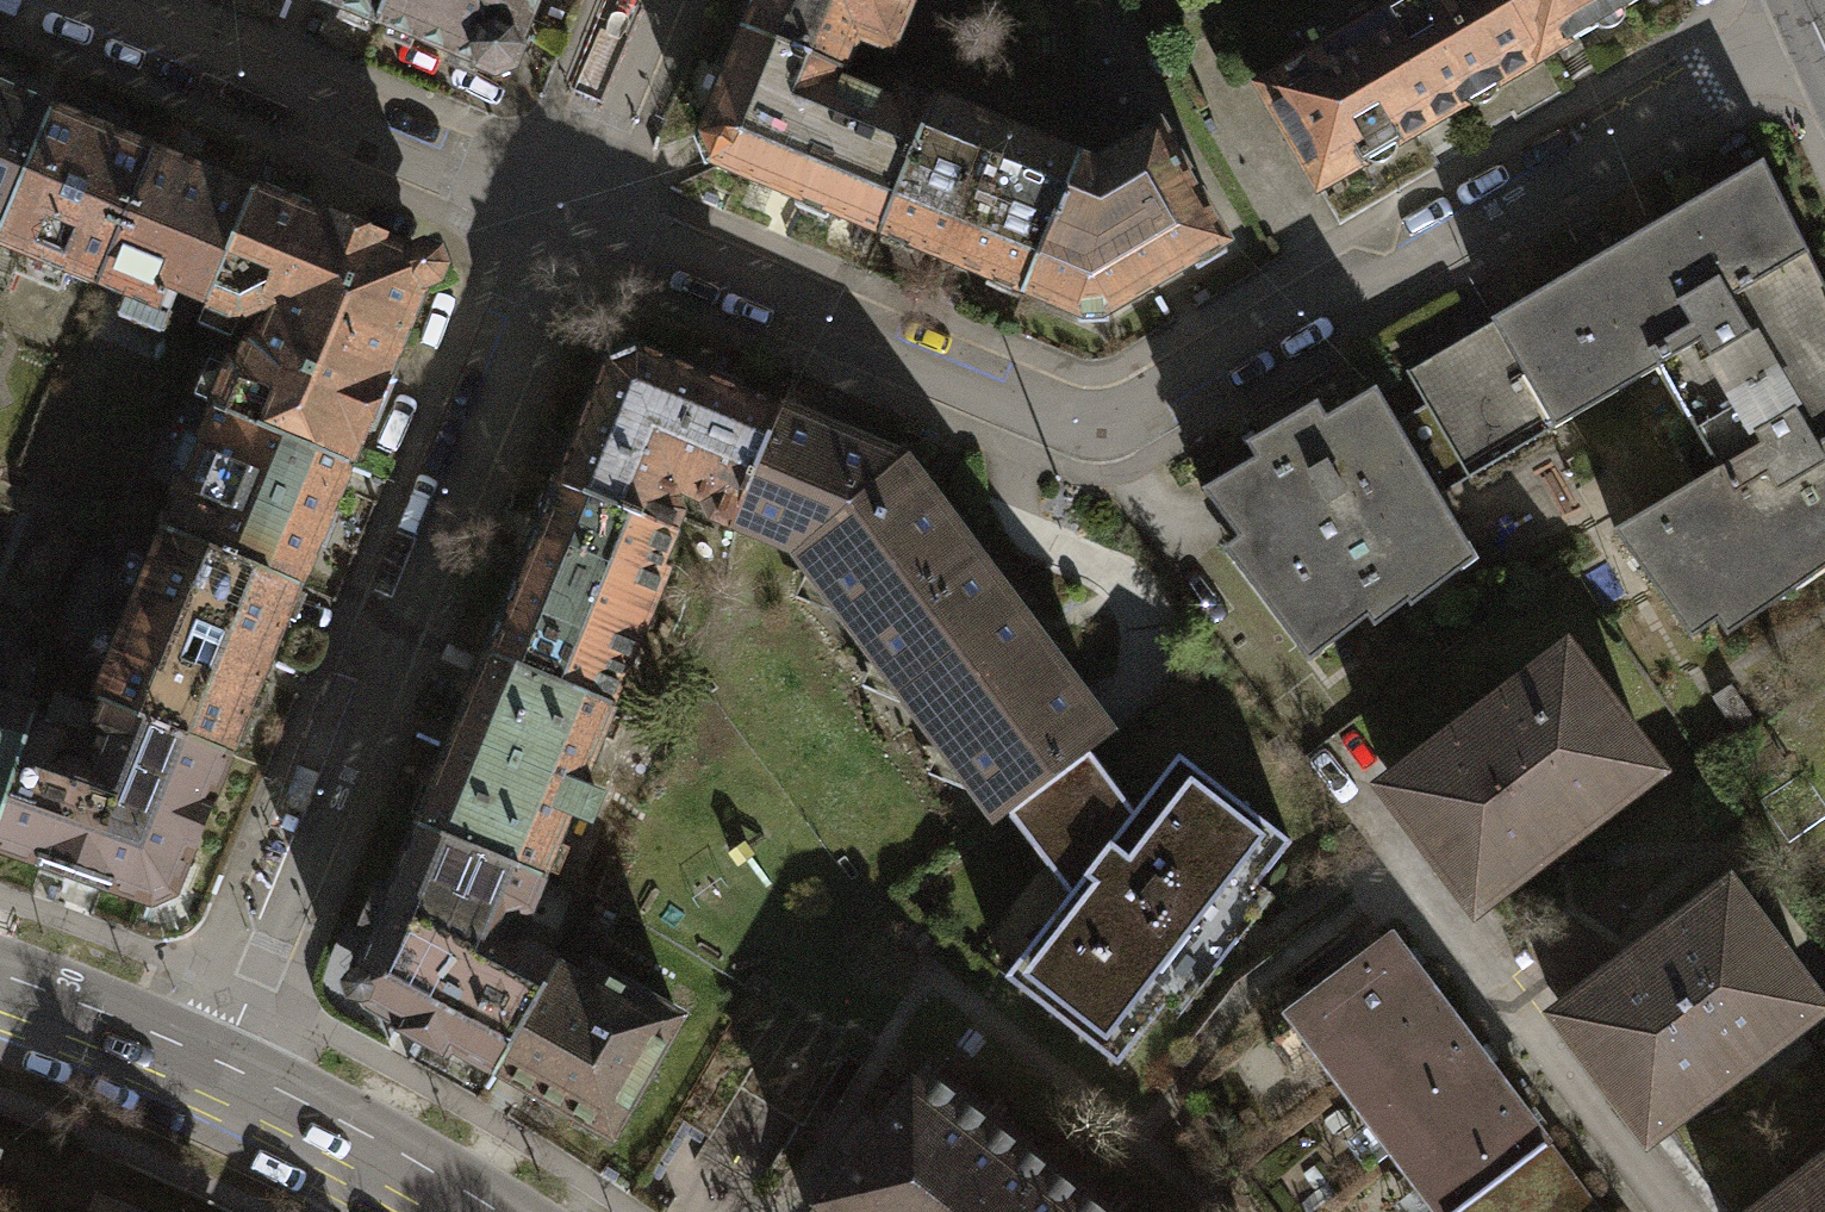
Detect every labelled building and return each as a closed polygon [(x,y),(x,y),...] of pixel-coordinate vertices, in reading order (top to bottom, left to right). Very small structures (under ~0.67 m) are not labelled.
[(376,28),(388,0),(308,0),(376,28)] [(376,28),(510,80),(543,0),(388,0),(376,28)] [(741,32),(843,71),(856,37),(889,51),(910,0),(754,0),(741,32)] [(1319,187),(1539,57),(1505,0),(1398,0),(1257,83),(1319,187)] [(1539,57),(1634,0),(1505,0),(1539,57)] [(880,231),(931,105),(843,71),(741,32),(700,132),(710,161),(880,231)] [(51,107),(0,86),(0,231),(51,107)] [(1022,288),(1073,162),(931,105),(880,231),(1022,288)] [(97,281),(153,147),(51,107),(0,231),(0,240),(97,281)] [(1223,240),(1158,125),(1092,169),(1073,162),(1022,288),(1092,320),(1223,240)] [(167,285),(210,302),(255,191),(153,147),(97,281),(158,306),(167,285)] [(1494,321),(1497,328),(1551,427),(1654,365),(1716,465),(1614,532),(1689,637),(1717,617),(1725,630),(1754,613),(1743,594),(1824,545),(1824,300),(1762,161),(1494,321)] [(250,318),(214,406),(343,459),(361,423),(373,427),(391,382),(381,378),(418,287),(435,282),(440,265),(437,251),(422,247),(410,254),(255,191),(210,302),(250,318)] [(1551,427),(1497,328),(1409,379),(1425,405),(1395,422),(1436,495),(1445,490),(1427,456),(1448,445),(1467,477),(1551,427)] [(556,483),(682,531),(691,508),(735,525),(779,410),(637,350),(608,360),(556,483)] [(1436,495),(1395,422),(1373,388),(1294,437),(1281,420),(1245,442),(1254,458),(1200,490),(1265,573),(1250,586),(1274,616),(1289,608),(1323,650),(1366,617),(1373,626),(1408,599),(1402,589),(1463,542),(1436,495)] [(164,528),(295,582),(343,459),(214,406),(164,528)] [(810,567),(865,639),(975,556),(921,485),(892,476),(903,452),(779,410),(735,525),(809,534),(810,567)] [(488,652),(610,702),(682,531),(556,483),(488,652)] [(93,696),(108,702),(225,749),(295,582),(164,528),(93,696)] [(975,556),(865,639),(1001,819),(1013,810),(1089,753),(1111,737),(975,556)] [(488,652),(417,822),(541,873),(610,702),(488,652)] [(1388,787),(1472,897),(1648,765),(1564,654),(1388,787)] [(0,694),(0,818),(27,722),(33,704),(0,694)] [(27,722),(0,818),(0,845),(103,881),(146,895),(171,889),(225,749),(108,702),(86,765),(60,756),(67,737),(27,722)] [(1089,753),(1013,810),(1066,889),(1003,976),(1118,1062),(1285,838),(1169,750),(1128,802),(1089,753)] [(541,873),(417,822),(387,893),(375,888),(360,926),(372,930),(357,965),(348,967),(340,980),(344,995),(357,998),(366,996),(401,1015),(396,1025),(411,1032),(440,1048),(445,1040),(493,1067),(554,959),(512,939),(541,873)] [(553,891),(599,901),(606,869),(560,859),(553,891)] [(1557,1017),(1644,1132),(1819,1001),(1732,885),(1557,1017)] [(1292,1013),(1347,1085),(1442,1013),(1387,941),(1292,1013)] [(586,977),(554,959),(493,1067),(525,1085),(612,1134),(681,1014),(593,964),(586,977)] [(1347,1085),(1395,1150),(1493,1079),(1442,1013),(1347,1085)] [(923,1070),(859,1152),(811,1211),(1103,1211),(923,1070)] [(1440,1211),(1452,1211),(1540,1145),(1493,1079),(1395,1150),(1440,1211)] [(1540,1145),(1452,1211),(1591,1211),(1540,1145)] [(1757,1211),(1824,1211),(1824,1162),(1757,1211)] [(90,1198),(84,1211),(125,1211),(90,1198)]
